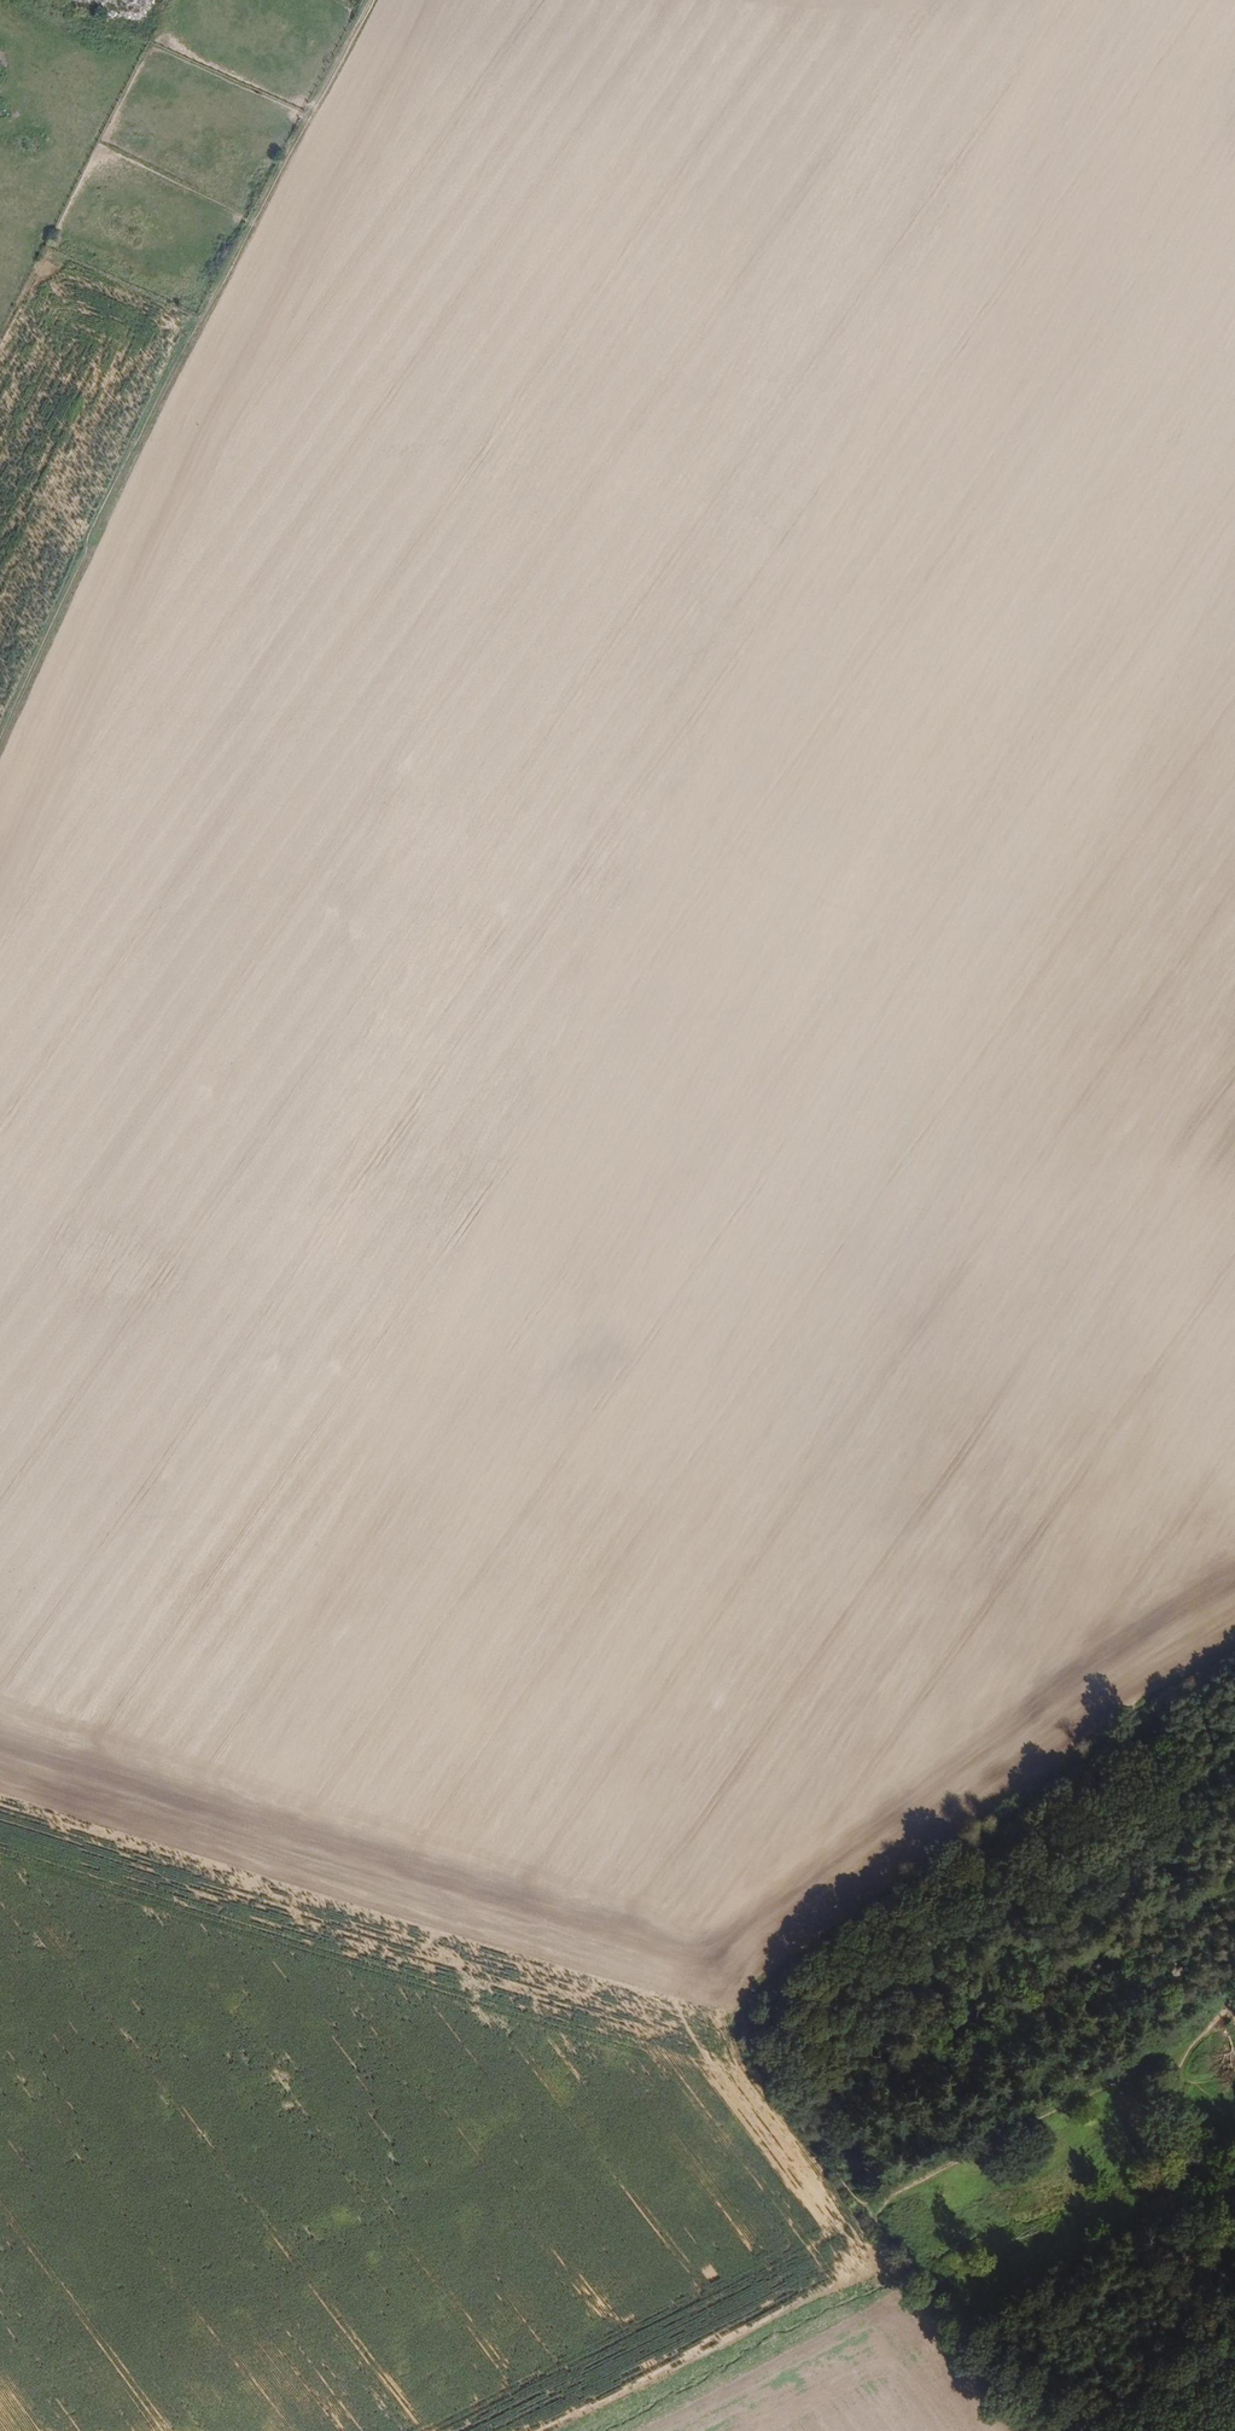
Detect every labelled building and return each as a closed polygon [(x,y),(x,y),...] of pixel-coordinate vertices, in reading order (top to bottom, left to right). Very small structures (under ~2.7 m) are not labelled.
[(1120,1895),(1122,1878),(1110,1877),(1108,1894),(1120,1895)]
